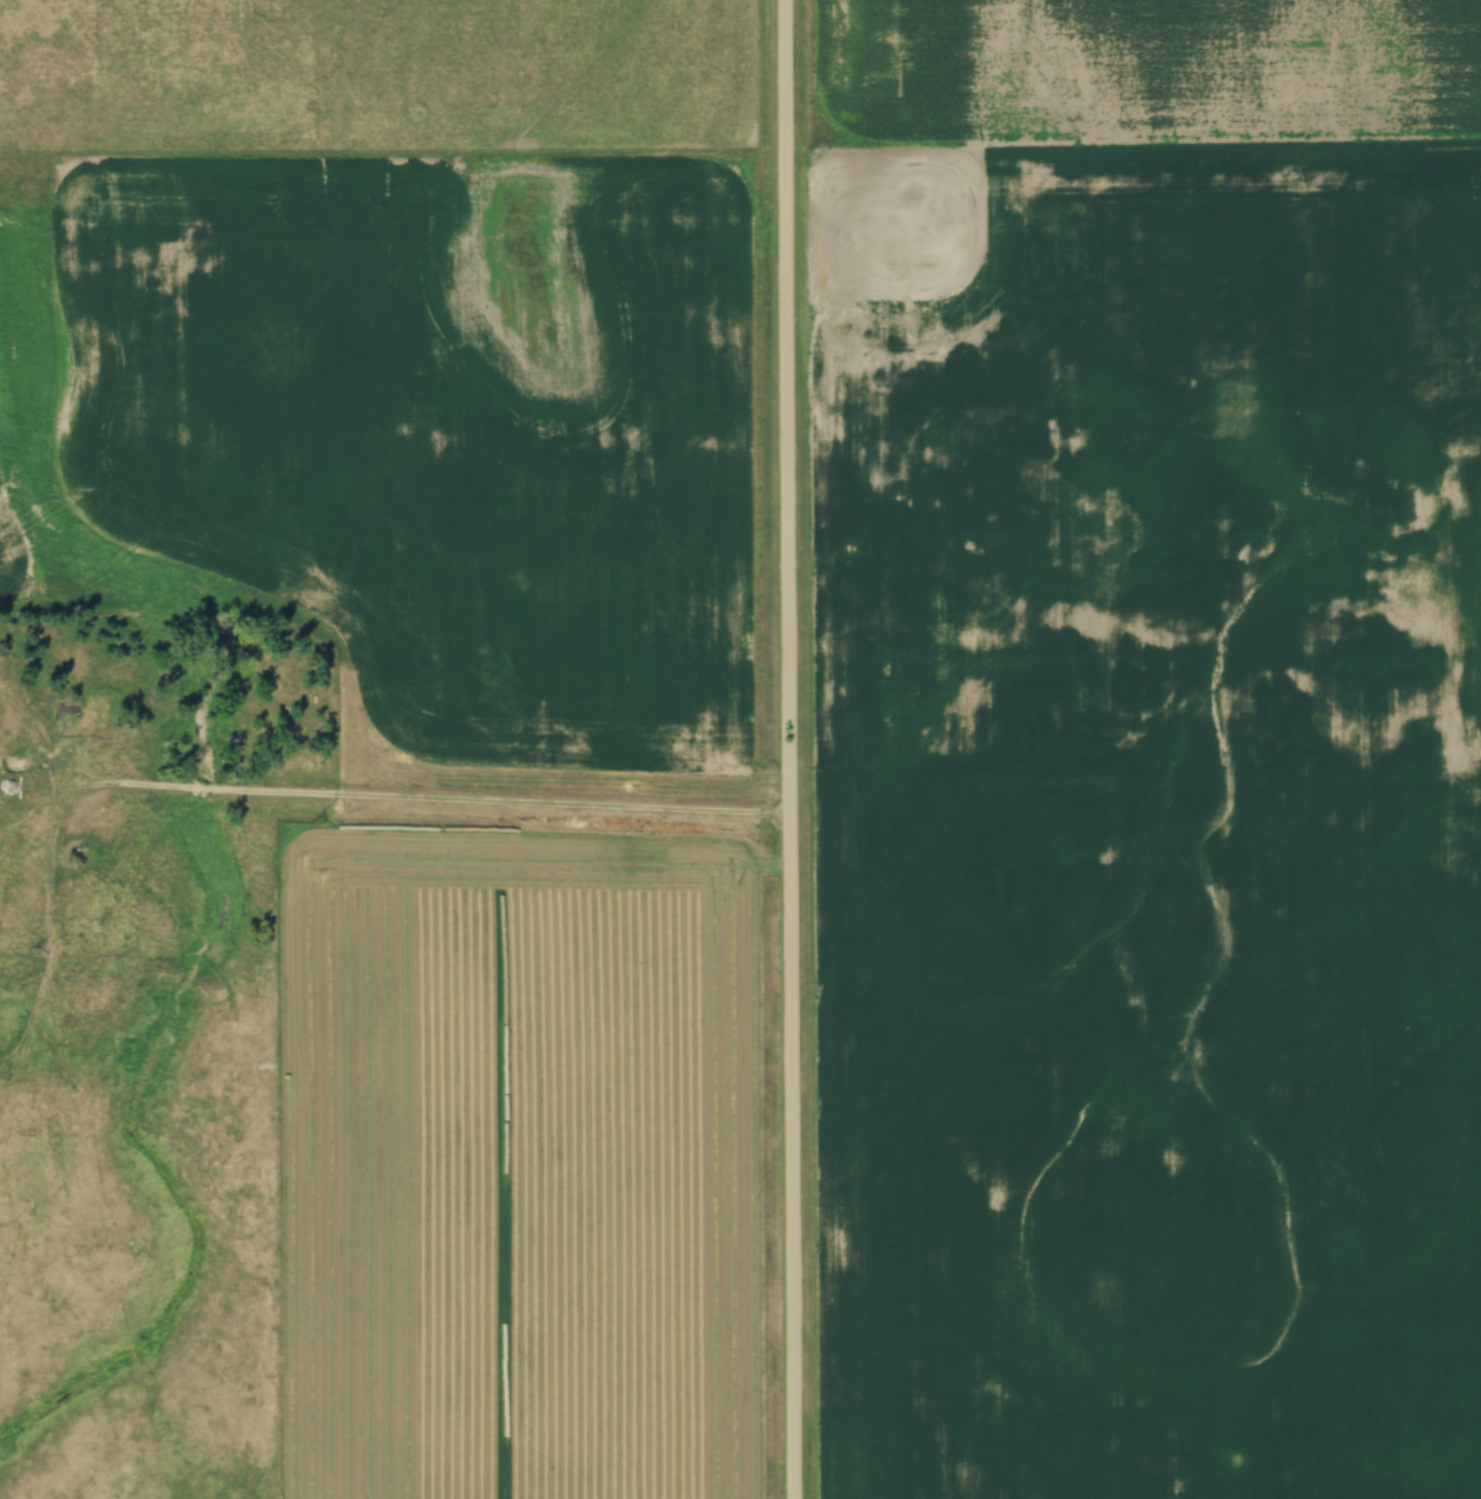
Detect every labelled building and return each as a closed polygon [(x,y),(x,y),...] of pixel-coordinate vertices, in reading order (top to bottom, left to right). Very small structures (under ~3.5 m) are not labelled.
[(53,717),(77,717),(77,704),(53,704),(53,717)]
